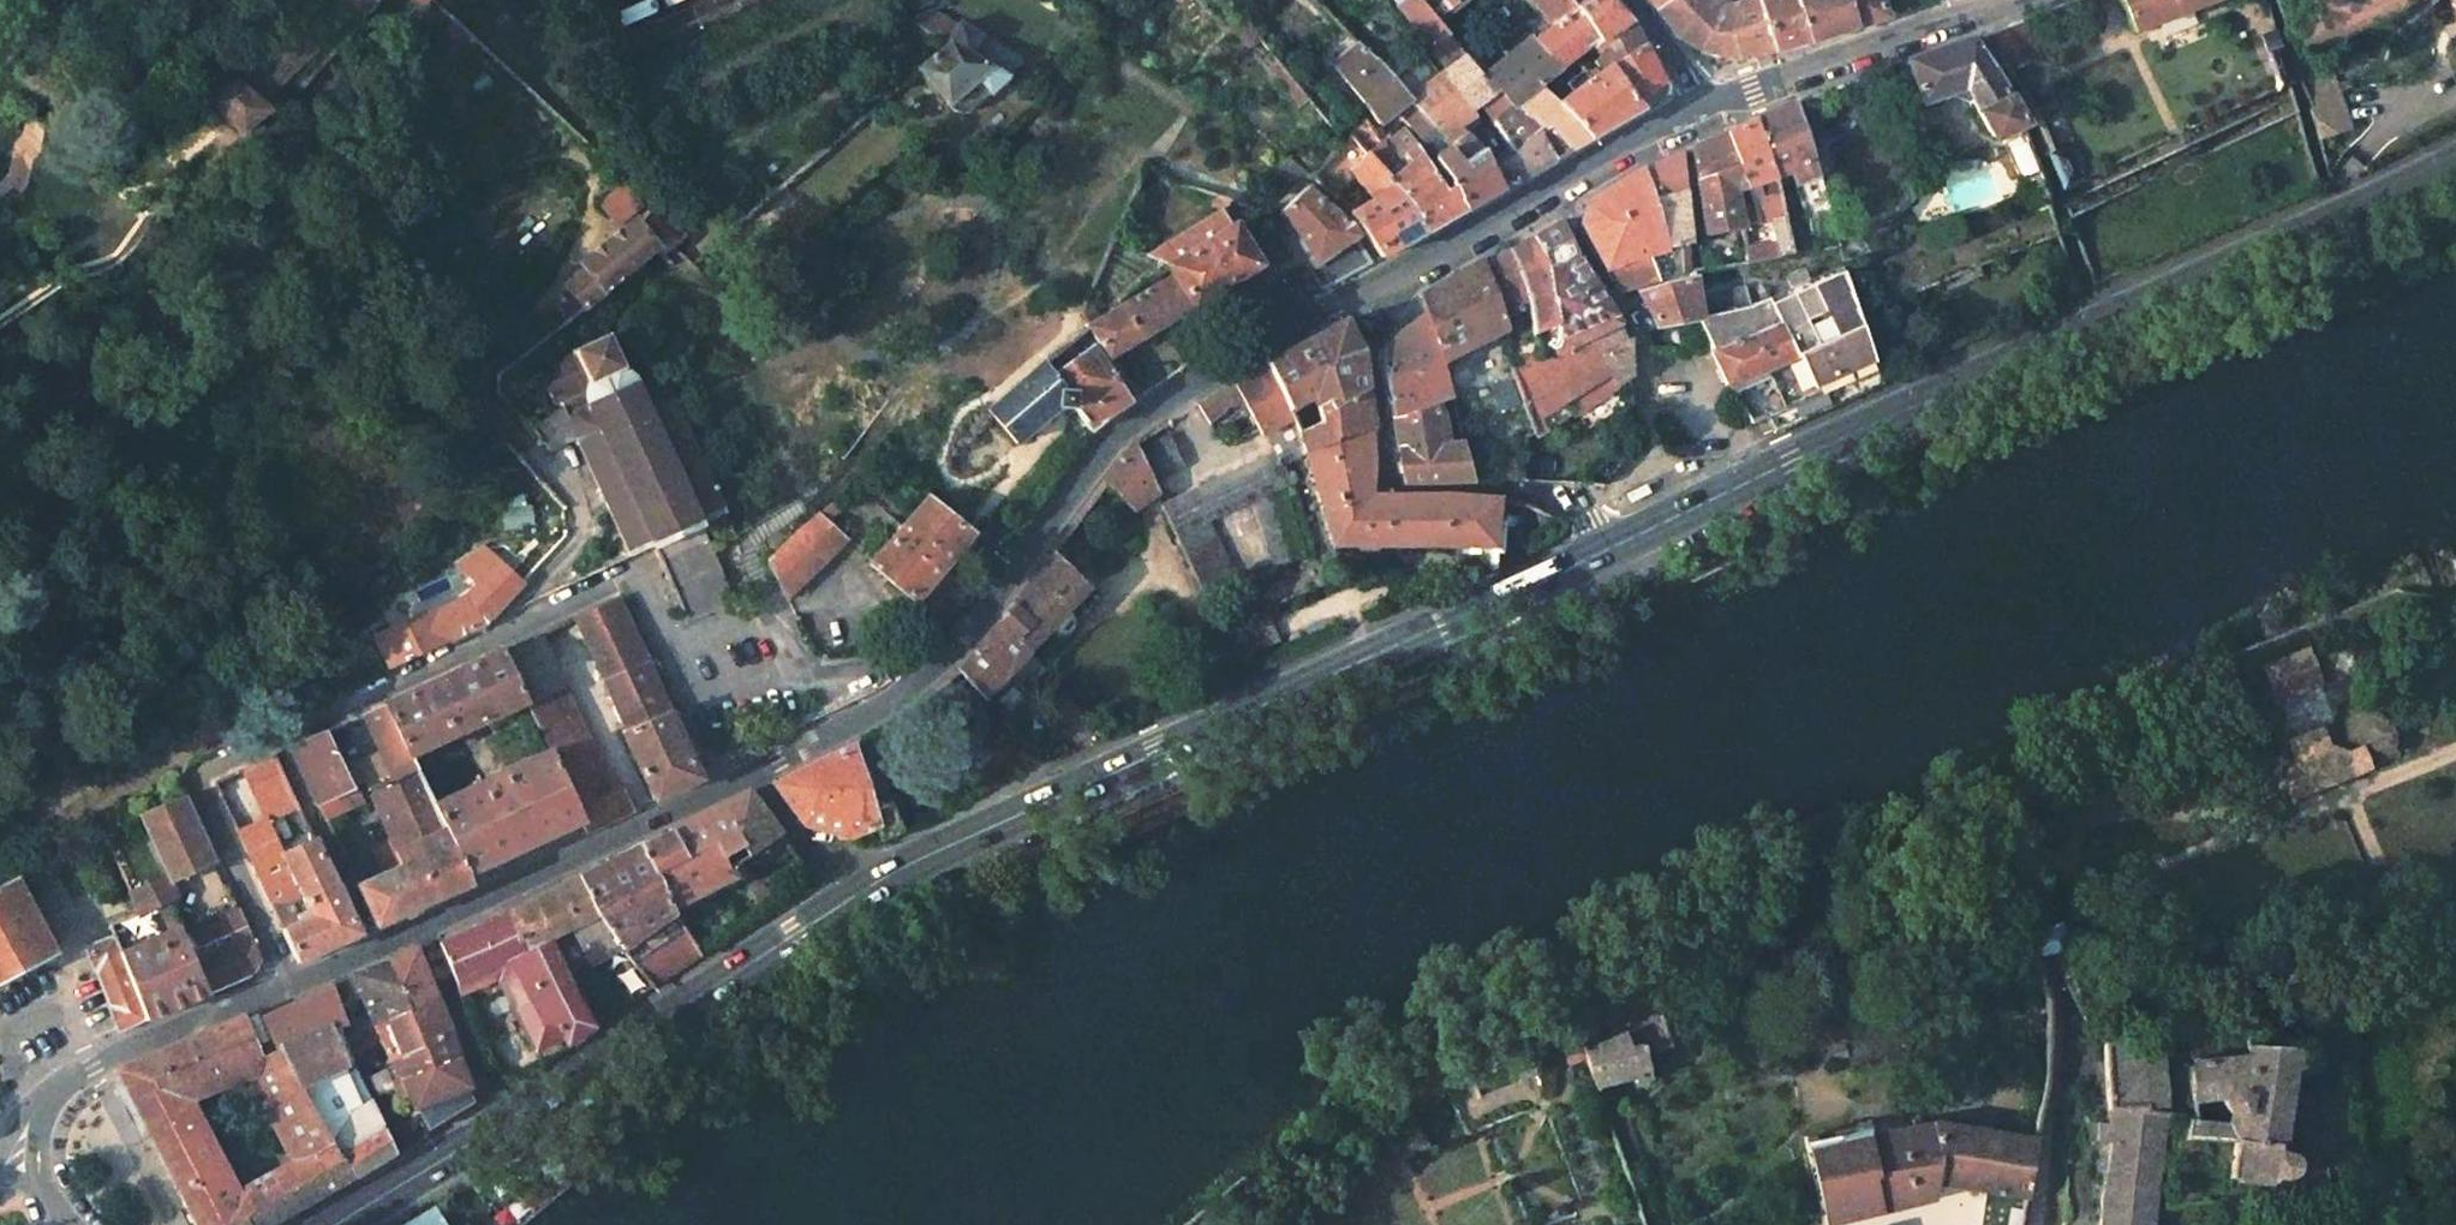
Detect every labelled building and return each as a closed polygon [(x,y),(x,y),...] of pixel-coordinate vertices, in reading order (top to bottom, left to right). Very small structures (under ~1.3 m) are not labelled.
[(1399,6),(1430,46),(1447,34),(1439,24),(1421,0),(1407,0),(1399,6)] [(1553,24),(1534,38),(1558,66),(1582,49),(1585,47),(1592,44),(1629,20),(1611,0),(1582,0),(1553,24)] [(1566,0),(1534,0),(1553,24),(1582,0),(1567,0),(1566,0)] [(1655,9),(1667,0),(1649,0),(1655,9)] [(1727,8),(1751,0),(1667,0),(1655,9),(1676,37),(1700,50),(1727,8)] [(1700,50),(1736,60),(1776,51),(1758,0),(1751,0),(1727,8),(1700,50)] [(1776,51),(1810,42),(1796,0),(1758,0),(1776,51)] [(1810,42),(1854,27),(1844,0),(1796,0),(1810,42)] [(1854,27),(1885,17),(1879,0),(1844,0),(1854,27)] [(1910,8),(1929,2),(1929,0),(1907,0),(1910,8)] [(2133,32),(2215,0),(2119,0),(2133,32)] [(2289,37),(2304,28),(2305,16),(2300,0),(2277,0),(2289,37)] [(930,9),(909,19),(947,42),(957,26),(930,9)] [(1629,20),(1592,44),(1608,68),(1609,68),(1643,46),(1629,20)] [(2019,20),(1981,34),(2008,69),(2033,58),(2019,20)] [(957,26),(947,42),(948,43),(949,42),(968,53),(978,35),(959,24),(957,26)] [(2276,33),(2261,37),(2275,88),(2291,83),(2276,33)] [(1447,34),(1430,46),(1447,68),(1465,55),(1447,34)] [(1534,38),(1485,81),(1492,91),(1499,85),(1503,91),(1502,92),(1512,105),(1538,86),(1535,84),(1558,66),(1534,38)] [(1969,39),(1907,62),(1923,103),(1966,87),(1991,135),(1997,138),(2020,127),(2022,121),(1969,39)] [(948,43),(918,69),(948,104),(955,112),(966,113),(988,93),(1007,77),(968,53),(949,42),(948,43)] [(1356,42),(1332,64),(1379,122),(1395,108),(1407,98),(1392,81),(1375,61),(1374,61),(1356,42)] [(1643,46),(1609,68),(1637,103),(1660,81),(1643,46)] [(1384,53),(1375,61),(1392,81),(1403,71),(1384,53)] [(1447,68),(1443,72),(1466,103),(1470,109),(1479,103),(1494,94),(1492,91),(1485,81),(1465,55),(1447,68)] [(1572,92),(1557,103),(1587,139),(1641,108),(1637,103),(1609,68),(1608,68),(1602,73),(1601,71),(1596,75),(1591,79),(1572,92)] [(1582,70),(1566,83),(1572,92),(1591,79),(1588,74),(1583,69),(1582,70)] [(1438,75),(1408,98),(1420,108),(1433,122),(1450,112),(1466,103),(1443,72),(1438,75)] [(236,77),(213,100),(244,133),(260,118),(271,109),(236,77)] [(2338,79),(2309,87),(2321,134),(2350,127),(2338,79)] [(1538,86),(1512,105),(1515,107),(1519,109),(1527,118),(1542,128),(1544,129),(1547,126),(1570,149),(1587,139),(1557,103),(1538,86)] [(1494,94),(1479,103),(1491,119),(1493,122),(1515,107),(1512,105),(1502,92),(1496,96),(1494,94)] [(1407,98),(1395,108),(1421,140),(1434,159),(1435,159),(1450,149),(1445,142),(1446,142),(1441,134),(1433,122),(1420,108),(1408,98),(1407,98)] [(1794,102),(1754,119),(1775,179),(1815,162),(1811,150),(1794,102)] [(1515,107),(1493,122),(1513,152),(1542,128),(1527,118),(1519,109),(1515,107)] [(1450,112),(1433,122),(1441,134),(1446,142),(1445,142),(1450,149),(1461,163),(1480,150),(1482,149),(1465,133),(1460,126),(1450,112)] [(1726,132),(1747,189),(1752,203),(1752,204),(1758,222),(1772,220),(1777,244),(1745,248),(1748,264),(1793,255),(1779,197),(1775,179),(1754,119),(1726,132)] [(1570,149),(1547,126),(1544,129),(1542,128),(1535,134),(1553,160),(1570,149)] [(1384,145),(1369,157),(1388,182),(1406,165),(1406,157),(1416,146),(1414,142),(1402,128),(1384,145)] [(1726,132),(1691,147),(1704,233),(1742,225),(1758,222),(1752,204),(1738,208),(1733,194),(1747,189),(1726,132)] [(1510,185),(1553,160),(1535,134),(1513,152),(1514,154),(1499,164),(1510,185)] [(1343,145),(1312,177),(1313,177),(1329,192),(1329,193),(1344,178),(1339,171),(1362,148),(1353,135),(1344,143),(1343,145)] [(2067,142),(2046,152),(2060,190),(2081,180),(2067,142)] [(1406,165),(1388,182),(1392,188),(1425,232),(1465,210),(1453,185),(1443,190),(1435,173),(1432,171),(1416,146),(1406,157),(1406,165)] [(1501,190),(1490,170),(1480,150),(1461,163),(1450,149),(1435,159),(1453,183),(1453,185),(1465,210),(1501,190)] [(1366,152),(1349,169),(1373,199),(1392,188),(1388,182),(1369,157),(1366,152)] [(1687,236),(1680,154),(1640,170),(1663,250),(1692,243),(1694,243),(1693,236),(1687,236)] [(1288,158),(1276,171),(1290,183),(1301,172),(1302,171),(1288,158)] [(1623,258),(1663,250),(1640,170),(1585,205),(1580,223),(1603,265),(1603,266),(1623,258)] [(1818,174),(1795,181),(1808,221),(1829,214),(1818,174)] [(623,183),(601,201),(620,224),(643,206),(623,183)] [(1373,199),(1349,213),(1368,237),(1381,257),(1425,232),(1392,188),(1373,199)] [(1305,189),(1283,210),(1316,261),(1355,236),(1348,224),(1321,201),(1321,202),(1305,189)] [(653,207),(643,216),(672,247),(685,235),(653,207)] [(1218,210),(1148,254),(1171,263),(1229,228),(1218,210)] [(635,222),(584,263),(588,268),(606,291),(648,257),(656,250),(657,249),(635,222)] [(1533,236),(1545,265),(1576,255),(1559,222),(1533,236)] [(1171,263),(1169,265),(1175,275),(1193,304),(1259,265),(1234,225),(1229,228),(1171,263)] [(1744,235),(1697,244),(1699,270),(1703,269),(1703,272),(1748,264),(1745,248),(1744,235)] [(1355,236),(1316,261),(1331,285),(1371,263),(1355,236)] [(1545,265),(1533,236),(1509,251),(1508,252),(1524,298),(1526,303),(1532,334),(1540,331),(1554,325),(1545,265)] [(1663,250),(1623,258),(1603,266),(1618,292),(1687,273),(1685,249),(1693,250),(1692,243),(1663,250)] [(656,250),(648,257),(663,271),(672,261),(663,253),(662,255),(656,250)] [(1524,298),(1508,252),(1509,251),(1509,250),(1484,266),(1483,267),(1499,310),(1505,307),(1524,298)] [(1576,255),(1545,265),(1554,325),(1555,333),(1554,342),(1552,348),(1537,354),(1527,359),(1512,368),(1514,375),(1516,379),(1523,403),(1532,430),(1530,431),(1531,434),(1542,432),(1537,418),(1608,371),(1616,385),(1631,376),(1629,341),(1617,341),(1617,330),(1612,316),(1576,255)] [(1484,266),(1481,258),(1420,296),(1427,313),(1428,312),(1435,333),(1441,361),(1487,339),(1503,330),(1499,310),(1483,267),(1484,266)] [(1694,276),(1638,292),(1658,328),(1698,321),(1705,339),(1727,387),(1730,386),(1747,423),(1765,415),(1772,432),(1879,382),(1854,304),(1853,304),(1843,264),(1768,298),(1750,306),(1744,286),(1731,289),(1731,296),(1699,305),(1694,276)] [(571,281),(568,286),(584,307),(606,291),(588,268),(571,281)] [(1290,307),(1319,290),(1305,268),(1275,287),(1288,309),(1290,307)] [(1101,320),(1090,326),(1110,355),(1193,304),(1175,275),(1101,320)] [(1505,307),(1499,310),(1503,330),(1505,337),(1513,336),(1505,307)] [(1383,351),(1385,379),(1392,416),(1422,407),(1437,403),(1450,398),(1445,376),(1441,361),(1435,333),(1428,312),(1427,313),(1396,337),(1383,351)] [(1360,351),(1343,321),(1342,320),(1266,362),(1288,409),(1311,396),(1315,407),(1327,401),(1331,409),(1365,388),(1360,351)] [(1503,330),(1487,339),(1496,361),(1509,356),(1505,337),(1503,330)] [(1540,331),(1532,334),(1533,340),(1542,338),(1540,331)] [(605,337),(575,351),(589,382),(589,383),(619,367),(605,337)] [(1534,342),(1523,345),(1524,349),(1527,359),(1537,354),(1534,342)] [(1043,363),(989,410),(1016,442),(1059,405),(1061,407),(1065,407),(1070,408),(1072,406),(1090,431),(1106,417),(1124,405),(1129,401),(1091,346),(1052,375),(1043,363)] [(624,370),(619,367),(589,383),(589,382),(575,351),(537,369),(553,403),(588,386),(587,394),(588,406),(572,413),(573,430),(576,438),(576,440),(603,498),(629,557),(652,546),(653,548),(670,540),(669,537),(675,534),(682,531),(684,534),(701,526),(699,522),(723,512),(721,508),(706,476),(662,381),(650,376),(638,383),(637,381),(636,381),(624,370)] [(1512,368),(1509,356),(1496,361),(1476,370),(1445,376),(1450,398),(1514,375),(1512,368)] [(650,376),(632,361),(624,370),(636,381),(637,381),(638,383),(650,376)] [(1288,409),(1266,362),(1233,381),(1250,413),(1261,434),(1264,432),(1293,421),(1288,409)] [(1523,403),(1516,379),(1493,386),(1501,410),(1507,408),(1513,428),(1529,423),(1523,403)] [(1250,413),(1233,381),(1204,396),(1221,428),(1250,413)] [(1371,427),(1365,388),(1331,409),(1327,401),(1315,407),(1320,422),(1299,433),(1297,433),(1307,454),(1324,505),(1334,545),(1476,547),(1484,573),(1494,567),(1496,547),(1499,500),(1446,496),(1405,496),(1370,496),(1372,469),(1371,427)] [(1437,403),(1422,407),(1430,445),(1447,444),(1437,403)] [(576,438),(573,430),(563,406),(534,432),(543,441),(550,450),(576,438)] [(1430,445),(1422,407),(1392,416),(1393,428),(1404,483),(1471,481),(1460,443),(1447,444),(1430,445)] [(1299,433),(1293,421),(1264,432),(1275,452),(1281,464),(1307,454),(1297,433),(1299,433)] [(1165,435),(1137,454),(1152,484),(1182,465),(1165,435)] [(1137,454),(1133,444),(1132,445),(1105,481),(1134,508),(1156,493),(1152,484),(1137,454)] [(925,462),(911,450),(903,458),(917,470),(925,462)] [(1275,452),(1162,504),(1176,534),(1291,482),(1281,464),(1275,452)] [(1286,492),(1256,501),(1275,564),(1305,554),(1286,492)] [(931,495),(871,565),(914,602),(974,530),(931,495)] [(830,502),(819,514),(827,522),(838,511),(830,502)] [(770,562),(776,577),(786,597),(844,539),(838,533),(830,525),(827,522),(819,514),(770,562)] [(1236,581),(1208,522),(1177,535),(1207,596),(1208,595),(1227,586),(1236,581)] [(1068,552),(1059,544),(1052,553),(1058,560),(1065,557),(1068,552)] [(1052,553),(997,622),(1028,651),(1048,629),(1067,610),(1087,588),(1058,560),(1052,553)] [(493,569),(468,597),(481,626),(503,602),(522,582),(509,571),(503,578),(493,569)] [(1227,586),(1208,595),(1215,610),(1224,605),(1234,600),(1227,586)] [(468,597),(433,613),(447,642),(481,626),(468,597)] [(645,661),(616,598),(575,616),(603,679),(645,661)] [(1275,633),(1265,609),(1231,624),(1240,647),(1275,633)] [(433,613),(378,638),(392,667),(447,642),(433,613)] [(1028,651),(997,622),(958,671),(982,699),(992,688),(1012,667),(1028,651)] [(537,634),(502,650),(526,702),(549,751),(581,821),(580,822),(584,831),(632,810),(622,787),(610,793),(537,634)] [(2307,649),(2264,667),(2277,699),(2319,682),(2314,668),(2307,649)] [(502,650),(385,703),(410,755),(453,736),(526,702),(502,650)] [(669,711),(645,661),(603,679),(626,729),(669,711)] [(385,703),(366,712),(383,748),(359,759),(373,789),(416,769),(410,755),(385,703)] [(626,729),(622,731),(654,800),(700,779),(669,711),(626,729)] [(338,725),(325,731),(335,754),(349,748),(338,725)] [(2320,726),(2287,740),(2296,760),(2284,779),(2292,798),(2371,766),(2363,748),(2349,754),(2327,747),(2320,726)] [(325,731),(290,746),(318,803),(352,788),(335,754),(325,731)] [(453,736),(410,755),(416,769),(418,774),(423,784),(464,765),(453,736)] [(873,809),(852,745),(810,765),(774,784),(795,814),(801,824),(819,828),(835,832),(840,833),(839,841),(855,840),(855,833),(874,825),(881,841),(902,831),(896,819),(895,819),(889,803),(873,809)] [(549,751),(433,804),(466,875),(467,874),(580,822),(581,821),(549,751)] [(416,769),(373,789),(375,793),(418,774),(416,769)] [(423,784),(418,774),(375,793),(370,796),(402,866),(356,885),(376,927),(471,884),(467,874),(466,875),(433,804),(423,784)] [(352,788),(318,803),(325,819),(343,810),(365,800),(358,785),(352,788)] [(712,842),(728,868),(738,861),(773,838),(780,834),(747,791),(669,829),(683,856),(712,842)] [(171,879),(216,860),(186,795),(141,813),(171,879)] [(343,810),(325,819),(348,867),(366,858),(343,810)] [(274,832),(267,819),(237,833),(268,901),(283,894),(297,887),(281,854),(283,852),(274,832)] [(642,845),(639,843),(672,909),(677,907),(733,877),(728,868),(712,842),(683,856),(669,829),(669,832),(642,845)] [(359,935),(314,838),(283,852),(281,854),(297,887),(306,909),(310,916),(298,921),(281,929),(296,963),(359,935)] [(622,949),(673,913),(672,909),(639,843),(579,875),(596,911),(621,946),(622,949)] [(530,975),(564,1035),(567,1044),(592,1027),(601,1021),(587,997),(579,1003),(564,975),(553,949),(548,938),(570,926),(576,937),(591,963),(621,946),(596,911),(579,875),(528,903),(508,912),(521,957),(530,975)] [(0,887),(0,982),(56,952),(16,879),(0,887)] [(162,883),(131,895),(138,912),(139,913),(155,907),(169,901),(170,901),(162,883)] [(283,894),(268,901),(281,929),(298,921),(295,914),(291,911),(283,894)] [(181,929),(208,993),(254,973),(260,958),(236,906),(236,905),(181,929)] [(138,912),(129,915),(135,930),(160,921),(155,907),(139,913),(138,912)] [(310,916),(306,909),(295,914),(298,921),(310,916)] [(508,912),(438,942),(457,986),(493,969),(499,980),(504,989),(530,975),(521,957),(508,912)] [(2043,928),(2026,931),(2029,957),(2038,956),(2047,955),(2053,954),(2063,951),(2057,926),(2050,927),(2043,928)] [(180,928),(120,953),(146,1020),(177,1007),(208,993),(181,929),(180,928)] [(114,937),(87,948),(95,969),(97,969),(111,1006),(110,1007),(120,1032),(146,1020),(120,953),(114,937)] [(576,937),(553,949),(564,975),(572,971),(591,963),(576,937)] [(387,959),(409,1008),(435,997),(415,949),(390,960),(389,958),(387,959)] [(385,960),(351,974),(363,1000),(373,1022),(373,1023),(409,1008),(387,959),(385,959),(385,960)] [(601,1021),(653,987),(635,965),(589,997),(587,997),(601,1021)] [(351,974),(329,983),(330,986),(331,986),(337,1009),(363,1000),(351,974)] [(505,991),(543,1062),(568,1046),(567,1044),(564,1035),(530,975),(504,989),(505,991)] [(499,980),(461,998),(466,1009),(477,1005),(479,1009),(482,1010),(497,1003),(499,1000),(496,995),(505,991),(504,989),(499,980)] [(263,1016),(262,1017),(281,1052),(299,1086),(350,1062),(346,1049),(343,1034),(341,1026),(337,1009),(331,986),(330,986),(263,1016)] [(435,997),(409,1008),(421,1046),(422,1047),(450,1035),(435,997)] [(1569,1012),(1568,1013),(1584,1052),(1596,1047),(1580,1006),(1569,1012)] [(409,1008),(373,1023),(379,1035),(391,1059),(421,1046),(409,1008)] [(260,1009),(243,1015),(264,1060),(281,1052),(262,1017),(263,1016),(260,1009)] [(1596,1047),(1584,1052),(1586,1057),(1593,1081),(1595,1085),(1618,1079),(1633,1076),(1635,1082),(1653,1079),(1646,1053),(1670,1046),(1659,1014),(1617,1029),(1620,1037),(1596,1047)] [(323,1131),(299,1086),(281,1052),(264,1060),(243,1015),(115,1068),(161,1156),(197,1224),(268,1224),(310,1201),(354,1177),(323,1131)] [(373,1022),(343,1034),(346,1049),(379,1035),(373,1023),(373,1022)] [(2101,1044),(2106,1110),(2107,1123),(2097,1122),(2097,1142),(2111,1143),(2105,1178),(2100,1199),(2099,1224),(2151,1224),(2164,1115),(2163,1115),(2165,1101),(2161,1070),(2163,1069),(2159,1052),(2155,1022),(2101,1044)] [(421,1046),(391,1059),(400,1078),(460,1057),(450,1035),(422,1047),(421,1046)] [(2274,1183),(2290,1068),(2295,1068),(2299,1066),(2301,1062),(2301,1059),(2302,1058),(2305,1058),(2306,1055),(2306,1053),(2303,1049),(2297,1047),(2297,1046),(2296,1046),(2278,1045),(2278,1047),(2244,1045),(2246,1056),(2215,1061),(2214,1059),(2191,1062),(2191,1064),(2187,1064),(2191,1101),(2213,1098),(2214,1102),(2220,1101),(2228,1114),(2230,1114),(2229,1126),(2197,1123),(2197,1116),(2187,1115),(2184,1139),(2233,1143),(2228,1177),(2274,1183)] [(472,1087),(460,1057),(400,1078),(401,1080),(395,1083),(395,1085),(394,1085),(400,1097),(408,1094),(415,1109),(472,1087)] [(391,1059),(371,1068),(382,1091),(394,1085),(395,1085),(395,1083),(401,1080),(400,1078),(391,1059)] [(350,1062),(337,1068),(356,1110),(371,1100),(350,1062)] [(472,1087),(415,1109),(418,1115),(426,1133),(478,1102),(472,1087)] [(356,1110),(323,1131),(354,1177),(395,1152),(371,1100),(356,1110)] [(410,1120),(394,1129),(404,1146),(426,1133),(418,1115),(410,1120)] [(1812,1134),(1803,1137),(1820,1214),(1822,1223),(1879,1211),(1871,1172),(1875,1172),(1868,1136),(1866,1128),(1867,1128),(1866,1122),(1858,1124),(1858,1126),(1812,1137),(1812,1134)] [(1893,1132),(1868,1136),(1875,1172),(1871,1172),(1879,1211),(1931,1200),(1933,1186),(1934,1183),(1941,1183),(2027,1198),(2037,1139),(1936,1123),(1931,1124),(1893,1132)]
